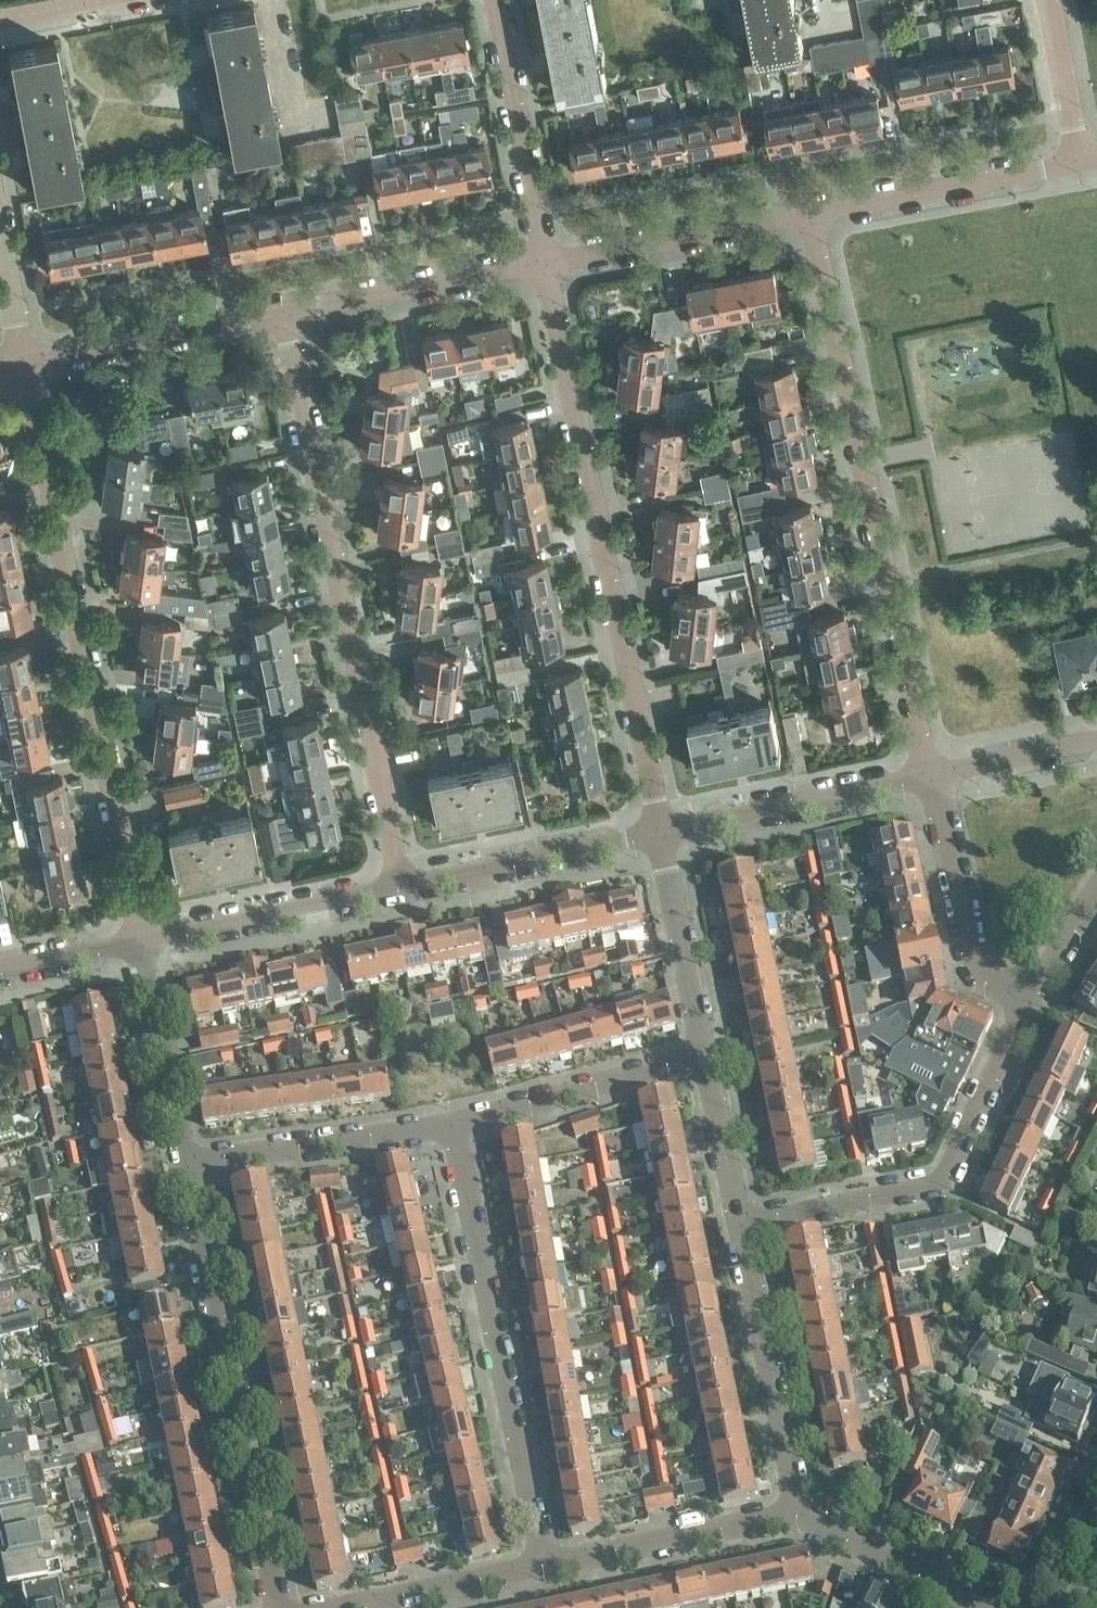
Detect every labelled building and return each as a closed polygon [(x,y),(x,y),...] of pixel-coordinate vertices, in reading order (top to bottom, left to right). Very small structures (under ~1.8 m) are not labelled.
[(547,24),(594,15),(591,0),(543,0),(547,24)] [(782,51),(804,47),(795,0),(747,0),(750,16),(747,16),(749,27),(752,26),(757,56),(782,51)] [(886,6),(885,0),(858,0),(860,11),(886,6)] [(927,11),(925,0),(918,0),(913,1),(916,13),(927,11)] [(266,76),(253,6),(206,15),(212,45),(210,45),(212,55),(214,54),(220,84),(266,76)] [(863,24),(888,19),(886,6),(860,11),(863,24)] [(1001,7),(973,12),(976,25),(1004,20),(1001,7)] [(976,25),(973,12),(963,14),(965,27),(976,25)] [(594,15),(547,24),(553,52),(550,53),(552,63),(555,62),(560,93),(607,84),(594,15)] [(878,33),(891,30),(888,19),(863,24),(865,35),(878,33)] [(461,21),(433,26),(440,60),(467,55),(461,21)] [(928,21),(917,23),(919,36),(930,33),(928,21)] [(440,60),(433,26),(406,31),(413,73),(441,68),(440,60)] [(883,58),(887,79),(898,77),(903,100),(904,100),(905,103),(918,100),(918,97),(930,95),(924,62),(922,48),(908,51),(910,64),(896,67),(894,56),(895,56),(891,30),(878,33),(883,58)] [(406,31),(378,36),(384,70),(386,78),(413,73),(406,31)] [(870,61),(868,61),(872,82),(887,79),(883,58),(878,33),(865,35),(870,61)] [(857,63),(868,61),(870,61),(865,35),(852,38),(857,63)] [(384,70),(378,36),(349,42),(356,76),(384,70)] [(839,40),(844,65),(857,63),(852,38),(839,40)] [(827,42),(832,68),(844,65),(839,40),(827,42)] [(827,42),(811,46),(815,71),(832,68),(827,42)] [(12,83),(14,93),(17,92),(23,121),(69,112),(56,44),(9,53),(15,82),(12,83)] [(981,51),(987,84),(999,82),(1000,85),(1014,82),(1013,79),(1015,79),(1009,46),(981,51)] [(952,57),(958,90),(987,84),(981,51),(952,57)] [(795,55),(784,57),(786,70),(798,68),(795,55)] [(924,62),(930,95),(958,90),(952,57),(924,62)] [(758,61),(745,64),(750,90),(763,87),(758,61)] [(715,71),(705,73),(707,85),(717,83),(715,71)] [(707,85),(705,73),(694,75),(696,87),(707,85)] [(279,145),(266,76),(220,84),(225,113),(223,113),(225,123),(228,123),(233,154),(279,145)] [(660,81),(649,83),(651,96),(662,94),(660,81)] [(445,88),(448,101),(476,96),(473,83),(445,88)] [(651,96),(649,83),(638,85),(641,98),(651,96)] [(448,101),(445,88),(435,90),(438,103),(448,101)] [(335,95),(337,108),(363,104),(360,90),(335,95)] [(592,94),(595,107),(607,104),(604,92),(592,94)] [(595,107),(592,94),(564,99),(567,112),(595,107)] [(850,99),(857,133),(884,128),(878,94),(850,99)] [(792,102),(800,144),(828,139),(822,105),(820,97),(792,102)] [(822,105),(828,139),(857,133),(850,99),(822,105)] [(390,103),(393,116),(403,114),(401,101),(390,103)] [(792,102),(778,105),(765,107),(773,149),(800,144),(792,102)] [(449,108),(451,120),(479,115),(477,103),(449,108)] [(337,108),(339,121),(365,116),(364,108),(363,104),(337,108)] [(364,108),(365,116),(366,121),(380,118),(378,105),(364,108)] [(426,142),(429,155),(435,189),(463,184),(453,129),(452,129),(451,120),(449,108),(439,110),(441,122),(440,122),(443,139),(426,142)] [(712,113),(719,146),(746,141),(739,108),(712,113)] [(82,183),(69,112),(23,121),(28,151),(25,151),(27,161),(30,161),(36,191),(82,183)] [(719,146),(712,113),(683,119),(690,154),(705,151),(705,149),(719,146)] [(403,114),(393,116),(395,128),(406,126),(403,114)] [(366,121),(365,116),(339,121),(342,134),(343,133),(355,131),(368,129),(366,121)] [(690,154),(683,119),(656,124),(662,157),(675,155),(675,156),(690,154)] [(662,157),(656,124),(628,129),(635,164),(649,161),(649,159),(662,157)] [(453,129),(463,184),(478,181),(478,182),(490,180),(490,178),(491,178),(485,144),(469,147),(465,127),(453,129)] [(355,131),(360,157),(371,155),(380,199),(381,199),(381,201),(396,198),(396,196),(407,194),(401,160),(399,149),(372,154),(368,129),(355,131)] [(635,164),(628,129),(600,134),(606,167),(619,165),(619,167),(635,164)] [(343,133),(347,159),(360,157),(355,131),(343,133)] [(329,136),(334,161),(347,159),(343,133),(342,134),(329,136)] [(606,167),(600,134),(572,139),(575,159),(573,159),(575,170),(578,170),(578,173),(606,167)] [(317,138),(321,164),(334,161),(329,136),(317,138)] [(304,141),(309,166),(321,164),(317,138),(304,141)] [(304,141),(291,143),(295,169),(309,166),(304,141)] [(401,160),(407,194),(435,189),(429,155),(401,160)] [(254,157),(242,159),(244,171),(256,169),(254,157)] [(217,164),(213,165),(205,166),(209,191),(222,189),(217,164)] [(209,191),(205,166),(192,168),(197,194),(209,191)] [(167,173),(156,175),(158,188),(169,186),(167,173)] [(127,181),(115,183),(117,195),(129,193),(127,181)] [(117,195),(115,183),(104,185),(106,197),(117,195)] [(63,192),(66,205),(78,203),(76,190),(63,192)] [(66,205),(63,192),(37,197),(40,210),(66,205)] [(330,201),(336,236),(344,235),(362,231),(357,205),(368,203),(366,192),(355,194),(356,197),(330,201)] [(283,235),(285,245),(311,241),(304,206),(302,194),(276,198),(279,211),(283,235)] [(304,206),(311,241),(336,236),(330,201),(304,206)] [(226,221),(229,235),(232,255),(259,250),(256,235),(253,216),(250,203),(224,208),(226,221)] [(175,214),(181,248),(207,243),(200,209),(175,214)] [(256,235),(259,250),(285,245),(283,235),(279,211),(253,216),(256,235)] [(148,218),(155,255),(171,252),(170,250),(181,248),(175,214),(148,218)] [(123,223),(129,257),(139,255),(140,257),(155,255),(148,218),(123,223)] [(97,228),(104,264),(119,261),(119,259),(129,257),(123,223),(97,228)] [(71,233),(69,224),(43,228),(51,272),(78,267),(71,233)] [(71,233),(78,267),(88,265),(88,267),(104,264),(97,228),(71,233)] [(745,276),(752,311),(779,306),(773,271),(745,276)] [(745,276),(717,281),(723,316),(752,311),(745,276)] [(692,303),(679,306),(684,331),(724,323),(723,316),(717,281),(689,287),(692,303)] [(620,348),(623,366),(662,371),(666,342),(671,334),(684,331),(679,306),(655,310),(652,340),(627,337),(626,347),(620,348)] [(522,353),(513,355),(507,321),(478,326),(485,361),(512,355),(515,370),(525,368),(522,353)] [(451,332),(457,366),(485,361),(478,326),(451,332)] [(413,363),(418,389),(431,387),(431,383),(443,381),(441,369),(457,366),(451,332),(422,337),(426,361),(413,363)] [(745,350),(748,362),(774,357),(771,344),(745,350)] [(748,362),(745,350),(733,352),(736,367),(748,365),(748,362)] [(759,373),(765,401),(799,394),(793,365),(776,369),(774,357),(748,362),(748,365),(750,375),(759,373)] [(418,389),(413,363),(400,366),(405,392),(418,389)] [(662,371),(623,366),(620,393),(629,394),(630,400),(644,397),(650,398),(650,396),(659,398),(662,371)] [(215,375),(221,411),(249,406),(245,385),(249,384),(247,373),(243,373),(242,370),(215,375)] [(221,411),(215,375),(186,381),(187,384),(183,385),(185,397),(189,396),(193,416),(221,411)] [(712,398),(710,385),(684,390),(686,403),(712,398)] [(494,395),(497,408),(523,401),(520,389),(494,395)] [(360,402),(363,421),(400,426),(404,399),(366,394),(365,401),(360,402)] [(765,401),(770,429),(805,422),(799,394),(765,401)] [(468,416),(487,411),(483,395),(464,398),(468,416)] [(638,433),(641,452),(680,457),(680,455),(685,456),(688,428),(690,428),(691,415),(715,410),(712,398),(686,403),(666,407),(668,419),(666,419),(667,426),(644,423),(643,432),(638,433)] [(435,408),(419,411),(420,421),(437,418),(435,408)] [(446,421),(443,411),(437,413),(439,424),(446,421)] [(166,416),(170,433),(174,451),(190,448),(183,412),(166,416)] [(141,434),(138,434),(136,449),(108,446),(105,473),(141,478),(143,462),(148,461),(151,432),(165,429),(166,434),(170,433),(166,416),(139,421),(141,434)] [(490,457),(533,447),(528,419),(479,429),(485,457),(489,456),(490,457)] [(400,426),(363,421),(360,447),(368,448),(369,453),(383,452),(388,452),(388,451),(397,452),(400,426)] [(766,459),(776,457),(811,450),(811,448),(817,447),(814,433),(808,435),(805,422),(770,429),(760,431),(766,459)] [(446,428),(449,441),(469,435),(465,423),(446,428)] [(739,449),(736,436),(726,438),(729,451),(739,449)] [(230,459),(257,454),(254,440),(228,446),(230,459)] [(419,460),(444,455),(442,442),(416,447),(419,460)] [(495,484),(500,483),(539,475),(533,447),(490,457),(495,484)] [(738,494),(740,506),(786,497),(783,485),(817,478),(811,450),(776,457),(782,485),(738,494)] [(680,457),(641,452),(638,479),(647,480),(648,486),(662,483),(667,483),(667,482),(677,483),(680,457)] [(447,468),(446,465),(444,455),(419,460),(421,473),(447,468)] [(186,475),(188,489),(215,483),(212,470),(186,475)] [(704,488),(729,483),(727,470),(701,475),(704,488)] [(236,507),(272,500),(270,487),(271,487),(268,474),(267,475),(266,472),(231,479),(236,507)] [(141,478),(105,473),(101,502),(142,508),(143,497),(138,495),(141,478)] [(510,511),(545,503),(539,475),(500,483),(503,496),(507,495),(510,511)] [(379,488),(381,507),(418,512),(422,484),(384,479),(383,487),(379,488)] [(457,481),(459,491),(465,490),(472,489),(470,479),(457,481)] [(729,483),(704,488),(706,501),(732,496),(729,483)] [(459,491),(453,493),(459,520),(470,518),(465,490),(459,491)] [(777,513),(783,540),(817,533),(811,505),(788,510),(786,497),(740,506),(743,520),(777,513)] [(242,535),(278,528),(275,515),(276,515),(274,502),(273,502),(272,500),(236,507),(227,509),(233,537),(242,535)] [(545,503),(510,511),(500,513),(506,541),(551,531),(545,503)] [(655,518),(658,536),(697,541),(709,539),(706,525),(708,508),(694,506),(693,512),(662,508),(661,517),(655,518)] [(429,513),(418,512),(381,507),(377,532),(386,533),(387,538),(401,537),(405,537),(406,536),(415,537),(415,535),(426,537),(429,513)] [(16,536),(10,509),(0,511),(0,539),(16,536)] [(157,522),(165,523),(165,522),(189,525),(187,514),(158,510),(157,522)] [(165,522),(165,523),(164,533),(191,537),(189,525),(165,522)] [(278,528),(242,535),(248,564),(284,557),(283,552),(284,552),(281,539),(280,540),(278,528)] [(462,541),(459,528),(434,533),(436,546),(462,541)] [(210,530),(197,533),(200,544),(210,542),(212,542),(210,530)] [(783,540),(789,569),(823,561),(817,533),(783,540)] [(126,534),(123,560),(160,565),(163,538),(126,534)] [(21,563),(16,536),(0,539),(0,567),(21,563)] [(697,541),(658,536),(655,564),(663,565),(666,570),(680,568),(685,568),(685,567),(694,568),(697,541)] [(211,549),(213,549),(229,548),(227,538),(212,542),(210,542),(211,549)] [(462,541),(436,546),(439,558),(465,553),(462,541)] [(473,561),(498,556),(504,554),(501,541),(471,547),(473,561)] [(751,559),(764,556),(761,545),(748,547),(751,559)] [(698,565),(701,578),(747,568),(744,555),(698,565)] [(501,569),(498,556),(473,561),(476,574),(501,569)] [(284,557),(248,564),(254,591),(290,584),(289,580),(290,579),(287,567),(286,568),(284,557)] [(514,578),(518,593),(552,586),(546,559),(505,568),(508,580),(514,578)] [(123,560),(119,588),(122,588),(121,592),(136,594),(136,591),(140,591),(140,592),(153,594),(153,591),(157,592),(160,565),(123,560)] [(823,561),(789,569),(795,597),(829,589),(823,561)] [(26,590),(21,563),(0,567),(0,595),(26,590)] [(396,572),(399,591),(436,596),(440,569),(403,564),(402,571),(396,572)] [(672,603),(676,622),(715,627),(718,599),(723,599),(724,586),(750,580),(747,568),(701,578),(701,596),(679,593),(678,602),(672,603)] [(491,598),(489,586),(478,588),(481,600),(491,598)] [(518,593),(524,622),(558,615),(552,586),(518,593)] [(0,595),(0,623),(32,617),(26,590),(0,595)] [(436,596),(399,591),(396,617),(404,619),(405,624),(418,622),(424,622),(424,621),(433,622),(436,596)] [(177,610),(185,611),(207,613),(203,600),(159,594),(157,607),(177,610)] [(213,607),(214,613),(241,607),(238,594),(212,600),(213,607)] [(763,616),(789,611),(786,598),(779,600),(778,594),(759,598),(763,616)] [(494,598),(482,601),(484,611),(497,608),(494,598)] [(241,607),(214,613),(217,626),(244,621),(241,607)] [(817,647),(851,640),(845,612),(811,620),(808,607),(789,611),(763,616),(766,629),(792,624),(797,622),(803,650),(817,647)] [(207,613),(185,611),(184,624),(210,627),(207,613)] [(254,647),(290,640),(287,627),(288,627),(286,614),(284,615),(284,611),(248,619),(254,647)] [(451,618),(454,631),(479,626),(477,613),(451,618)] [(528,664),(525,651),(564,643),(558,615),(524,622),(527,639),(520,640),(522,651),(494,657),(496,671),(528,664)] [(140,644),(177,649),(180,623),(143,618),(142,627),(138,626),(136,642),(140,642),(140,644)] [(715,627),(676,622),(673,649),(679,650),(680,655),(694,653),(698,653),(699,652),(711,654),(715,627)] [(414,658),(416,677),(454,682),(457,656),(463,657),(464,641),(482,637),(479,626),(454,631),(456,643),(447,644),(446,652),(420,649),(419,656),(414,658)] [(1055,650),(1064,694),(1096,687),(1096,629),(1053,638),(1055,650)] [(290,640),(254,647),(260,675),(295,668),(295,665),(296,665),(294,652),(292,652),(290,640)] [(823,676),(857,669),(851,640),(817,647),(823,676)] [(185,661),(175,660),(177,649),(140,644),(136,672),(153,674),(152,679),(156,680),(157,674),(184,677),(185,661)] [(32,671),(26,645),(0,650),(0,677),(32,671)] [(744,649),(718,654),(720,667),(740,663),(766,658),(763,645),(744,649)] [(236,661),(234,651),(216,655),(218,662),(236,661)] [(771,657),(774,668),(787,665),(784,654),(771,657)] [(496,672),(499,685),(531,679),(528,665),(496,672)] [(702,712),(688,715),(690,725),(689,725),(697,762),(696,763),(697,769),(698,768),(699,772),(716,769),(716,767),(734,764),(735,767),(736,767),(746,765),(747,765),(746,761),(764,757),(764,759),(781,755),(781,751),(780,744),(779,745),(772,707),(771,707),(738,714),(730,679),(737,665),(720,668),(721,673),(725,691),(729,707),(723,708),(724,717),(711,720),(705,721),(702,712)] [(295,668),(260,675),(266,703),(301,696),(301,693),(302,693),(300,683),(298,683),(295,668)] [(551,705),(587,697),(584,680),(581,680),(580,671),(580,669),(536,678),(539,690),(548,688),(551,705)] [(829,705),(863,698),(857,669),(823,676),(829,705)] [(37,698),(32,671),(0,677),(0,705),(37,698)] [(454,682),(416,677),(413,703),(422,704),(423,709),(437,708),(441,708),(442,707),(451,708),(454,682)] [(222,684),(213,682),(203,681),(201,694),(225,697),(222,684)] [(778,685),(780,696),(793,693),(791,682),(778,685)] [(201,694),(199,706),(201,707),(208,708),(227,711),(225,697),(201,694)] [(591,714),(587,697),(551,705),(557,732),(591,725),(588,714),(591,714)] [(37,698),(0,705),(0,731),(8,729),(8,732),(42,725),(37,698)] [(863,698),(829,705),(835,733),(854,728),(856,735),(869,732),(867,726),(869,725),(863,698)] [(160,702),(157,730),(197,734),(201,707),(199,706),(160,702)] [(499,715),(496,702),(470,707),(473,720),(499,715)] [(236,723),(263,717),(260,704),(233,709),(236,723)] [(797,714),(784,716),(789,742),(796,773),(809,770),(802,739),(797,714)] [(236,723),(238,736),(266,730),(263,717),(236,723)] [(288,755),(323,748),(320,736),(321,735),(319,722),(317,723),(317,719),(282,727),(288,755)] [(593,724),(591,725),(557,732),(562,759),(596,753),(594,742),(597,742),(593,724)] [(8,732),(11,746),(0,748),(0,761),(0,762),(48,752),(42,725),(8,732)] [(510,728),(512,741),(526,738),(524,725),(510,728)] [(231,728),(220,727),(218,738),(233,740),(231,728)] [(196,748),(197,734),(157,730),(153,758),(156,758),(155,764),(171,766),(172,760),(188,762),(190,748),(196,748)] [(323,751),(323,748),(288,755),(293,783),(329,776),(326,763),(327,763),(325,750),(323,751)] [(596,753),(562,759),(554,761),(560,789),(603,781),(603,779),(602,780),(600,770),(602,770),(599,752),(596,753)] [(519,768),(533,765),(530,753),(517,756),(519,768)] [(195,777),(213,774),(227,771),(224,758),(213,760),(193,764),(195,777)] [(519,799),(511,761),(475,769),(473,759),(463,762),(465,771),(427,779),(436,823),(437,822),(438,827),(456,823),(456,822),(474,818),(475,823),(487,820),(486,816),(504,812),(504,813),(522,809),(521,805),(520,798),(519,799)] [(538,791),(533,765),(519,768),(524,794),(538,791)] [(27,783),(33,811),(68,804),(67,803),(71,802),(73,799),(72,791),(68,789),(65,790),(62,776),(27,783)] [(299,810),(334,803),(334,801),(335,801),(332,788),(331,788),(329,776),(293,783),(284,785),(289,812),(299,810)] [(260,790),(279,786),(276,777),(259,783),(260,790)] [(199,783),(163,790),(166,806),(203,798),(199,783)] [(340,832),(334,803),(299,810),(305,839),(325,835),(326,839),(338,837),(337,832),(340,832)] [(68,804),(33,811),(39,839),(73,832),(68,804)] [(252,816),(251,816),(216,823),(214,813),(203,815),(205,825),(168,833),(176,870),(175,870),(176,877),(177,877),(178,881),(196,877),(195,876),(214,872),(215,876),(226,873),(226,870),(244,866),(244,867),(261,864),(260,859),(261,859),(260,853),(259,853),(252,816)] [(261,818),(267,845),(281,842),(275,815),(261,818)] [(41,850),(45,867),(79,861),(73,832),(39,839),(39,840),(35,841),(37,851),(41,850)] [(864,872),(873,870),(918,860),(912,833),(877,841),(880,856),(861,860),(864,872)] [(834,850),(820,853),(819,853),(824,880),(839,876),(834,850)] [(813,854),(804,856),(809,878),(817,876),(813,854)] [(270,861),(274,880),(283,878),(279,859),(270,861)] [(888,893),(923,886),(918,860),(873,870),(878,895),(888,893)] [(48,882),(51,896),(66,893),(67,899),(85,896),(83,889),(85,889),(79,861),(45,867),(35,869),(38,884),(48,882)] [(753,867),(721,874),(726,900),(758,893),(753,867)] [(842,887),(839,876),(824,880),(827,891),(842,887)] [(824,906),(820,885),(811,886),(815,907),(824,906)] [(929,911),(923,886),(888,893),(890,903),(895,902),(898,917),(898,919),(929,911)] [(620,899),(610,901),(617,932),(643,927),(637,896),(634,896),(634,892),(630,890),(622,892),(620,895),(620,899)] [(758,893),(726,900),(731,925),(763,919),(758,893)] [(584,902),(582,902),(590,938),(617,932),(610,901),(585,907),(584,902)] [(590,938),(582,902),(558,907),(566,943),(590,938)] [(824,906),(815,907),(819,928),(828,927),(824,906)] [(557,913),(531,918),(537,949),(566,943),(558,907),(556,908),(557,913)] [(934,937),(929,911),(898,919),(898,917),(893,918),(895,929),(900,928),(904,944),(934,937)] [(537,949),(531,918),(505,924),(512,954),(537,949)] [(835,932),(850,928),(848,918),(833,921),(835,932)] [(763,919),(731,925),(736,951),(768,944),(763,919)] [(462,929),(463,932),(452,935),(458,965),(486,959),(489,976),(502,973),(500,962),(495,939),(482,942),(480,929),(477,929),(476,926),(473,923),(464,925),(462,929)] [(850,928),(835,932),(837,942),(852,939),(850,928)] [(433,971),(425,935),(400,941),(408,976),(433,971)] [(426,935),(425,935),(433,971),(458,965),(452,935),(427,940),(426,935)] [(821,937),(825,958),(834,956),(829,935),(821,937)] [(905,979),(941,971),(943,970),(936,936),(934,937),(904,944),(897,945),(897,946),(866,953),(873,986),(905,979)] [(400,946),(373,951),(379,982),(408,976),(400,941),(399,941),(400,946)] [(619,948),(622,963),(638,959),(635,944),(619,948)] [(768,944),(736,951),(742,976),(773,969),(768,944)] [(379,982),(373,951),(348,957),(354,987),(379,982)] [(604,951),(593,953),(596,968),(607,966),(604,951)] [(596,968),(593,953),(582,955),(585,970),(596,968)] [(841,957),(844,971),(856,968),(853,955),(841,957)] [(834,956),(825,958),(829,979),(838,978),(834,956)] [(514,959),(500,962),(502,973),(505,987),(519,984),(514,959)] [(294,968),(301,998),(328,992),(322,962),(294,968)] [(540,964),(544,979),(554,977),(551,962),(540,964)] [(544,979),(540,964),(530,966),(533,981),(544,979)] [(642,965),(632,967),(634,978),(645,976),(642,965)] [(632,967),(621,970),(623,981),(634,978),(632,967)] [(267,969),(274,1003),(301,998),(294,968),(270,973),(269,968),(267,969)] [(274,1003),(267,969),(243,974),(250,1008),(274,1003)] [(773,969),(742,976),(747,1001),(779,994),(773,969)] [(896,1010),(883,1016),(889,1024),(899,1016),(908,1028),(917,1022),(920,1018),(926,1011),(946,996),(941,971),(905,979),(910,1007),(896,1010)] [(607,982),(605,973),(594,975),(596,984),(607,982)] [(250,1008),(243,974),(241,974),(242,978),(217,983),(223,1014),(250,1008)] [(590,976),(580,978),(582,989),(592,987),(590,976)] [(465,995),(475,993),(472,978),(462,980),(465,995)] [(580,978),(569,980),(571,991),(582,989),(580,978)] [(223,1014),(217,983),(190,989),(197,1019),(223,1014)] [(446,984),(436,986),(439,1001),(449,999),(446,984)] [(1090,984),(1076,1007),(1096,1020),(1096,988),(1090,984)] [(439,1001),(436,986),(425,988),(428,1003),(439,1001)] [(831,987),(835,1009),(844,1007),(840,986),(831,987)] [(538,987),(527,989),(529,1000),(540,998),(538,987)] [(868,1015),(863,988),(847,991),(852,1019),(868,1015)] [(527,989),(516,991),(519,1002),(529,1000),(527,989)] [(349,1020),(362,1017),(357,993),(344,996),(349,1020)] [(779,994),(747,1001),(752,1026),(784,1018),(779,994)] [(392,995),(382,997),(385,1012),(395,1010),(392,995)] [(852,1019),(861,1060),(891,1075),(892,1074),(903,1079),(921,1088),(950,1101),(954,1103),(994,1018),(946,996),(926,1011),(920,1018),(917,1022),(908,1028),(899,1016),(889,1024),(879,1032),(874,1026),(870,1027),(869,1020),(868,1015),(852,1019)] [(385,1012),(382,997),(372,999),(375,1014),(385,1012)] [(485,998),(474,1000),(476,1011),(487,1009),(485,998)] [(668,999),(642,1007),(650,1034),(676,1027),(668,999)] [(81,1034),(113,1027),(108,1001),(76,1008),(81,1034)] [(452,1004),(428,1009),(431,1026),(455,1020),(452,1004)] [(72,1006),(63,1008),(74,1058),(84,1056),(72,1006)] [(642,1007),(616,1014),(623,1042),(650,1034),(642,1007)] [(844,1007),(835,1009),(840,1030),(848,1028),(844,1007)] [(306,1028),(317,1026),(314,1011),(304,1013),(306,1028)] [(616,1014),(590,1021),(598,1049),(623,1042),(616,1014)] [(43,1015),(27,1018),(32,1044),(48,1040),(43,1015)] [(288,1016),(277,1019),(280,1033),(291,1031),(288,1016)] [(889,1024),(883,1016),(870,1022),(871,1026),(874,1026),(879,1031),(889,1024)] [(784,1018),(752,1026),(757,1051),(789,1045),(784,1018)] [(280,1033),(277,1019),(267,1021),(270,1036),(280,1033)] [(371,1033),(382,1031),(380,1020),(369,1022),(371,1033)] [(590,1021),(564,1028),(572,1056),(598,1049),(590,1021)] [(86,1059),(119,1053),(113,1027),(81,1034),(86,1059)] [(237,1027),(226,1029),(229,1044),(240,1042),(237,1027)] [(564,1028),(538,1035),(546,1063),(572,1056),(564,1028)] [(203,1050),(213,1048),(229,1044),(226,1029),(200,1035),(203,1050)] [(337,1029),(326,1031),(328,1042),(339,1039),(337,1029)] [(326,1031),(315,1033),(318,1044),(328,1042),(326,1031)] [(854,1053),(849,1032),(840,1034),(845,1055),(854,1053)] [(1062,1032),(1051,1057),(1077,1069),(1088,1044),(1062,1032)] [(538,1035),(513,1042),(520,1070),(546,1063),(538,1035)] [(284,1039),(274,1042),(276,1053),(287,1050),(284,1039)] [(274,1042),(263,1044),(265,1055),(276,1053),(274,1042)] [(520,1070),(513,1042),(486,1050),(494,1077),(520,1070)] [(789,1045),(757,1051),(762,1077),(794,1070),(789,1045)] [(33,1048),(38,1070),(46,1068),(42,1047),(33,1048)] [(221,1053),(224,1065),(234,1063),(232,1050),(221,1053)] [(27,1053),(13,1056),(16,1070),(30,1067),(27,1053)] [(92,1085),(124,1078),(119,1053),(86,1059),(92,1085)] [(191,1059),(194,1071),(224,1065),(221,1053),(191,1059)] [(1051,1057),(1039,1081),(1065,1093),(1066,1093),(1074,1097),(1085,1074),(1076,1069),(1077,1069),(1051,1057)] [(844,1082),(839,1061),(831,1063),(835,1084),(844,1082)] [(860,1065),(848,1068),(854,1101),(866,1098),(860,1065)] [(38,1070),(42,1091),(51,1089),(46,1068),(38,1070)] [(794,1070),(762,1077),(767,1102),(799,1095),(794,1070)] [(391,1099),(387,1071),(360,1075),(364,1103),(391,1099)] [(36,1093),(31,1073),(18,1076),(22,1096),(36,1093)] [(898,1090),(903,1079),(892,1074),(891,1075),(887,1084),(898,1090)] [(360,1075),(333,1078),(337,1107),(364,1103),(360,1075)] [(97,1110),(129,1103),(124,1078),(92,1085),(97,1110)] [(333,1078),(307,1082),(311,1110),(337,1107),(333,1078)] [(1028,1105),(1054,1118),(1065,1093),(1039,1081),(1028,1105)] [(284,1114),(311,1110),(307,1082),(280,1086),(284,1114)] [(280,1086),(253,1090),(257,1118),(284,1114),(280,1086)] [(950,1101),(921,1088),(916,1100),(923,1103),(918,1113),(940,1123),(950,1101)] [(253,1090),(227,1093),(231,1122),(257,1118),(253,1090)] [(837,1092),(841,1113),(850,1112),(845,1091),(837,1092)] [(200,1097),(204,1126),(231,1122),(227,1093),(200,1097)] [(641,1099),(646,1125),(678,1119),(673,1093),(641,1099)] [(799,1095),(767,1102),(773,1127),(804,1121),(799,1095)] [(44,1099),(48,1120),(65,1116),(66,1116),(64,1108),(56,1110),(53,1097),(44,1099)] [(41,1109),(39,1108),(30,1103),(24,1114),(35,1120),(41,1109)] [(102,1135),(134,1128),(129,1103),(97,1110),(102,1135)] [(1054,1118),(1028,1105),(1017,1130),(1043,1142),(1054,1118)] [(1093,1106),(1088,1116),(1096,1121),(1096,1109),(1093,1106)] [(864,1147),(874,1145),(876,1157),(879,1156),(879,1158),(891,1156),(891,1154),(900,1152),(895,1122),(892,1110),(858,1117),(864,1147)] [(850,1112),(841,1113),(845,1134),(854,1133),(850,1112)] [(598,1113),(589,1116),(587,1116),(593,1133),(603,1129),(598,1113)] [(65,1116),(48,1120),(53,1140),(65,1137),(66,1142),(70,1141),(65,1116)] [(920,1117),(895,1122),(900,1152),(911,1150),(912,1152),(924,1149),(924,1147),(926,1147),(920,1117)] [(581,1118),(571,1122),(576,1138),(586,1135),(581,1118)] [(646,1125),(651,1150),(683,1144),(678,1119),(646,1125)] [(804,1121),(773,1127),(778,1152),(810,1146),(804,1121)] [(107,1160),(139,1153),(134,1128),(102,1135),(105,1152),(97,1153),(99,1162),(107,1160)] [(1017,1130),(1006,1154),(1032,1166),(1043,1142),(1017,1130)] [(504,1139),(509,1166),(537,1162),(532,1134),(504,1139)] [(595,1142),(599,1163),(607,1161),(603,1140),(595,1142)] [(861,1163),(856,1141),(847,1143),(852,1165),(861,1163)] [(651,1150),(657,1176),(689,1170),(683,1144),(651,1150)] [(1073,1144),(1068,1154),(1078,1159),(1083,1149),(1073,1144)] [(75,1145),(67,1147),(71,1168),(79,1167),(75,1145)] [(810,1146),(778,1152),(783,1179),(815,1172),(810,1146)] [(47,1150),(34,1154),(42,1179),(55,1176),(47,1150)] [(112,1186),(144,1179),(139,1153),(107,1160),(112,1186)] [(1006,1154),(994,1178),(1020,1190),(1032,1166),(1006,1154)] [(1063,1163),(1073,1169),(1078,1159),(1068,1154),(1063,1163)] [(379,1166),(385,1193),(413,1186),(407,1160),(379,1166)] [(611,1183),(607,1161),(599,1163),(603,1184),(611,1183)] [(509,1166),(513,1192),(541,1187),(537,1162),(509,1166)] [(570,1185),(583,1182),(594,1180),(592,1169),(581,1172),(568,1177),(570,1185)] [(339,1170),(328,1172),(324,1172),(326,1190),(341,1189),(339,1170)] [(657,1176),(662,1202),(694,1195),(689,1170),(657,1176)] [(324,1172),(321,1172),(310,1173),(312,1192),(326,1190),(324,1172)] [(234,1184),(239,1210),(271,1203),(266,1178),(234,1184)] [(983,1203),(1008,1215),(1009,1216),(1020,1190),(994,1178),(983,1203)] [(35,1202),(40,1201),(52,1198),(48,1179),(30,1185),(35,1202)] [(117,1211),(149,1204),(144,1179),(112,1186),(116,1202),(107,1204),(109,1213),(117,1211)] [(594,1180),(583,1182),(585,1193),(596,1191),(594,1180)] [(385,1193),(392,1219),(419,1212),(413,1186),(385,1193)] [(513,1192),(518,1219),(546,1214),(541,1187),(513,1192)] [(604,1193),(608,1214),(617,1212),(613,1191),(604,1193)] [(1048,1192),(1042,1201),(1053,1207),(1058,1197),(1048,1192)] [(662,1202),(667,1227),(699,1220),(694,1195),(662,1202)] [(316,1200),(320,1221),(329,1219),(325,1198),(316,1200)] [(1053,1207),(1042,1201),(1037,1211),(1048,1216),(1053,1207)] [(41,1204),(45,1226),(53,1224),(49,1202),(41,1204)] [(337,1215),(355,1211),(353,1202),(335,1206),(337,1215)] [(239,1210),(244,1235),(276,1228),(271,1203),(239,1210)] [(123,1236),(155,1230),(149,1204),(117,1211),(123,1236)] [(1077,1226),(1095,1233),(1096,1234),(1096,1216),(1084,1210),(1077,1226)] [(426,1238),(419,1212),(392,1219),(398,1245),(426,1238)] [(608,1214),(612,1235),(621,1233),(617,1212),(608,1214)] [(518,1219),(522,1245),(551,1240),(546,1214),(518,1219)] [(44,1242),(38,1217),(27,1220),(33,1244),(44,1242)] [(329,1219),(320,1221),(325,1242),(334,1240),(329,1219)] [(337,1221),(339,1234),(351,1231),(348,1219),(337,1221)] [(667,1227),(673,1252),(704,1246),(699,1220),(667,1227)] [(987,1230),(971,1234),(969,1223),(966,1223),(965,1221),(953,1223),(953,1226),(943,1228),(949,1257),(951,1269),(962,1267),(960,1255),(986,1249),(987,1253),(997,1258),(1007,1238),(989,1229),(987,1230)] [(591,1224),(593,1235),(604,1233),(602,1222),(591,1224)] [(45,1226),(50,1247),(58,1246),(53,1224),(45,1226)] [(925,1262),(949,1257),(943,1228),(941,1228),(940,1226),(928,1228),(928,1231),(918,1233),(925,1262)] [(878,1248),(874,1227),(865,1229),(869,1250),(878,1248)] [(244,1235),(249,1260),(281,1254),(276,1228),(244,1235)] [(128,1262),(160,1255),(155,1230),(123,1236),(128,1262)] [(1041,1242),(1016,1230),(1010,1242),(1035,1254),(1041,1242)] [(339,1234),(342,1246),(354,1244),(351,1231),(339,1234)] [(925,1262),(918,1233),(916,1233),(915,1231),(904,1233),(904,1235),(894,1237),(902,1277),(927,1272),(925,1262)] [(604,1233),(593,1235),(595,1245),(606,1243),(604,1233)] [(819,1233),(787,1239),(793,1265),(824,1259),(819,1233)] [(1089,1250),(1096,1253),(1096,1234),(1095,1233),(1089,1250)] [(426,1238),(398,1245),(404,1271),(432,1264),(426,1238)] [(522,1245),(527,1272),(555,1267),(551,1240),(522,1245)] [(614,1243),(618,1264),(627,1263),(623,1241),(614,1243)] [(0,1256),(0,1288),(5,1287),(10,1285),(48,1275),(40,1245),(0,1256)] [(673,1252),(678,1277),(709,1270),(704,1246),(673,1252)] [(327,1250),(331,1271),(340,1269),(336,1248),(327,1250)] [(878,1248),(869,1250),(874,1271),(882,1269),(878,1248)] [(52,1256),(58,1277),(66,1274),(60,1254),(52,1256)] [(287,1280),(281,1254),(249,1260),(255,1286),(287,1280)] [(160,1255),(128,1262),(133,1288),(165,1281),(160,1255)] [(824,1259),(793,1265),(798,1291),(830,1284),(824,1259)] [(618,1264),(622,1285),(631,1284),(627,1263),(618,1264)] [(404,1271),(410,1297),(438,1290),(432,1264),(404,1271)] [(527,1272),(532,1298),(560,1293),(555,1267),(527,1272)] [(340,1269),(331,1271),(333,1278),(336,1292),(345,1290),(340,1269)] [(678,1277),(683,1302),(715,1295),(709,1270),(678,1277)] [(331,1271),(324,1272),(326,1279),(333,1278),(331,1271)] [(348,1273),(351,1284),(362,1281),(359,1271),(348,1273)] [(58,1277),(64,1297),(73,1295),(66,1274),(58,1277)] [(1095,1274),(1089,1294),(1096,1297),(1096,1275),(1095,1274)] [(601,1277),(603,1287),(615,1285),(613,1275),(601,1277)] [(301,1303),(296,1278),(287,1280),(255,1286),(260,1311),(292,1305),(301,1303)] [(876,1280),(880,1300),(888,1299),(884,1278),(876,1280)] [(967,1280),(954,1283),(957,1293),(969,1291),(967,1280)] [(1032,1304),(1043,1298),(1037,1283),(1026,1288),(1032,1304)] [(830,1284),(798,1291),(803,1316),(835,1310),(830,1284)] [(12,1295),(10,1285),(5,1287),(0,1288),(0,1297),(12,1295)] [(615,1285),(603,1287),(605,1298),(617,1296),(615,1285)] [(115,1308),(130,1305),(126,1288),(120,1290),(114,1303),(115,1308)] [(410,1297),(416,1320),(416,1323),(444,1316),(438,1290),(410,1297)] [(624,1294),(628,1315),(637,1314),(646,1312),(645,1306),(644,1306),(642,1295),(633,1296),(633,1292),(624,1294)] [(895,1295),(900,1320),(900,1321),(935,1313),(933,1303),(912,1307),(908,1292),(895,1295)] [(532,1298),(536,1320),(536,1324),(564,1319),(560,1293),(532,1298)] [(683,1302),(688,1327),(720,1321),(715,1295),(683,1302)] [(339,1300),(343,1321),(352,1320),(347,1298),(339,1300)] [(880,1300),(884,1320),(885,1323),(893,1321),(888,1299),(880,1300)] [(675,1329),(687,1325),(679,1300),(667,1304),(675,1329)] [(142,1308),(148,1335),(180,1329),(174,1302),(142,1308)] [(1094,1313),(1094,1312),(1067,1303),(1062,1315),(1075,1319),(1067,1342),(1075,1345),(1070,1359),(1031,1342),(1026,1354),(1085,1380),(1089,1367),(1084,1365),(1090,1350),(1096,1352),(1096,1314),(1094,1313)] [(260,1311),(265,1335),(297,1329),(292,1305),(260,1311)] [(366,1308),(362,1309),(357,1310),(359,1319),(368,1316),(366,1308)] [(835,1310),(803,1316),(808,1342),(840,1335),(835,1310)] [(39,1324),(37,1313),(4,1321),(0,1322),(0,1340),(41,1330),(39,1324)] [(628,1315),(632,1337),(641,1335),(637,1314),(628,1315)] [(416,1323),(422,1348),(451,1341),(444,1316),(416,1323)] [(536,1324),(541,1350),(569,1345),(564,1319),(536,1324)] [(352,1320),(343,1321),(348,1343),(357,1341),(352,1320)] [(688,1327),(693,1352),(725,1346),(720,1321),(688,1327)] [(363,1336),(374,1334),(371,1323),(360,1325),(363,1336)] [(901,1327),(912,1377),(930,1373),(920,1324),(901,1327)] [(56,1327),(47,1328),(52,1350),(60,1348),(56,1327)] [(612,1329),(614,1340),(625,1338),(623,1327),(612,1329)] [(180,1329),(148,1335),(153,1360),(185,1353),(180,1329)] [(265,1335),(270,1361),(302,1354),(297,1329),(265,1335)] [(886,1330),(890,1352),(899,1350),(894,1329),(886,1330)] [(363,1336),(365,1347),(376,1344),(374,1334),(363,1336)] [(985,1334),(967,1359),(970,1362),(979,1366),(990,1344),(985,1334)] [(808,1342),(813,1367),(845,1360),(840,1335),(808,1342)] [(625,1338),(614,1340),(616,1350),(627,1348),(625,1338)] [(390,1345),(393,1355),(408,1352),(405,1341),(390,1345)] [(422,1348),(429,1375),(457,1368),(451,1341),(422,1348)] [(634,1345),(638,1366),(646,1365),(642,1343),(634,1345)] [(541,1350),(545,1376),(573,1372),(569,1345),(541,1350)] [(693,1352),(698,1378),(730,1371),(725,1346),(693,1352)] [(350,1350),(354,1372),(363,1370),(358,1349),(350,1350)] [(899,1350),(890,1352),(895,1373),(903,1371),(899,1350)] [(83,1354),(89,1375),(98,1372),(98,1373),(107,1371),(103,1356),(93,1351),(83,1354)] [(158,1386),(190,1379),(185,1353),(153,1360),(158,1386)] [(270,1361),(276,1386),(307,1380),(302,1354),(270,1361)] [(998,1361),(986,1355),(980,1368),(992,1374),(998,1361)] [(813,1367),(818,1391),(850,1385),(845,1360),(813,1367)] [(621,1382),(624,1392),(635,1390),(633,1379),(630,1364),(621,1366),(624,1381),(621,1382)] [(638,1366),(642,1387),(650,1386),(646,1365),(638,1366)] [(1088,1422),(1089,1420),(1093,1418),(1096,1412),(1094,1409),(1096,1402),(1096,1398),(1069,1386),(1072,1380),(1041,1366),(1028,1395),(1036,1399),(1088,1422)] [(435,1400),(463,1393),(457,1368),(429,1375),(435,1400)] [(363,1370),(354,1372),(359,1393),(368,1391),(363,1370)] [(698,1378),(704,1403),(735,1397),(730,1371),(698,1378)] [(98,1372),(89,1375),(95,1395),(103,1393),(98,1373),(98,1372)] [(545,1376),(550,1403),(578,1398),(573,1372),(545,1376)] [(7,1402),(5,1392),(24,1388),(22,1375),(0,1380),(0,1403),(7,1402)] [(372,1378),(374,1388),(385,1386),(383,1375),(372,1378)] [(676,1375),(656,1379),(658,1386),(677,1382),(676,1375)] [(37,1381),(40,1395),(50,1393),(47,1379),(37,1381)] [(158,1386),(163,1411),(195,1404),(190,1379),(158,1386)] [(896,1381),(901,1402),(910,1400),(905,1379),(896,1381)] [(276,1386),(281,1412),(313,1405),(307,1380),(276,1386)] [(818,1391),(824,1417),(855,1410),(850,1385),(818,1391)] [(374,1388),(376,1399),(387,1397),(385,1386),(374,1388)] [(640,1416),(637,1401),(635,1390),(624,1392),(626,1403),(627,1403),(630,1417),(640,1416)] [(435,1400),(441,1426),(469,1420),(463,1393),(435,1400)] [(643,1396),(647,1417),(656,1415),(652,1394),(643,1396)] [(704,1403),(709,1428),(741,1422),(735,1397),(704,1403)] [(554,1429),(583,1425),(578,1398),(550,1403),(554,1429)] [(361,1401),(365,1422),(374,1420),(369,1399),(361,1401)] [(1088,1422),(1036,1399),(1028,1417),(1005,1407),(999,1422),(1030,1435),(1034,1424),(1078,1444),(1083,1434),(1087,1432),(1089,1427),(1087,1423),(1088,1422)] [(910,1400),(901,1402),(905,1423),(914,1421),(910,1400)] [(97,1403),(103,1424),(112,1422),(106,1401),(97,1403)] [(31,1420),(28,1408),(10,1412),(7,1402),(0,1403),(0,1426),(31,1420)] [(44,1417),(59,1414),(56,1402),(42,1404),(44,1417)] [(163,1411),(168,1436),(200,1429),(195,1404),(163,1411)] [(281,1412),(286,1437),(318,1431),(313,1405),(281,1412)] [(824,1417),(829,1443),(861,1436),(855,1410),(824,1417)] [(85,1438),(99,1435),(93,1413),(79,1417),(85,1438)] [(59,1414),(44,1417),(46,1427),(62,1424),(59,1414)] [(647,1417),(651,1437),(660,1436),(656,1415),(647,1417)] [(29,1443),(27,1434),(34,1433),(31,1420),(0,1426),(0,1449),(29,1443)] [(112,1422),(103,1424),(109,1446),(118,1443),(117,1440),(125,1438),(120,1420),(112,1422)] [(374,1420),(365,1422),(370,1443),(379,1441),(374,1420)] [(441,1426),(447,1453),(475,1446),(469,1420),(441,1426)] [(1030,1435),(999,1422),(998,1421),(992,1435),(1024,1449),(1030,1435)] [(709,1428),(714,1454),(746,1447),(741,1422),(709,1428)] [(554,1429),(559,1456),(587,1451),(583,1425),(554,1429)] [(384,1430),(386,1441),(397,1438),(394,1428),(384,1430)] [(168,1436),(174,1462),(205,1455),(200,1429),(168,1436)] [(286,1437),(291,1463),(323,1456),(318,1431),(286,1437)] [(941,1439),(925,1431),(905,1476),(920,1483),(907,1510),(915,1513),(917,1517),(924,1521),(928,1520),(929,1520),(950,1476),(938,1470),(939,1468),(929,1463),(941,1439)] [(632,1434),(634,1444),(645,1442),(643,1432),(632,1434)] [(902,1457),(911,1437),(903,1434),(895,1454),(902,1457)] [(83,1455),(105,1451),(99,1435),(85,1438),(74,1440),(75,1445),(60,1448),(61,1454),(56,1455),(52,1438),(29,1443),(0,1449),(0,1472),(76,1457),(83,1455)] [(861,1436),(829,1443),(834,1469),(866,1462),(861,1436)] [(386,1441),(388,1452),(399,1449),(397,1438),(386,1441)] [(645,1442),(634,1444),(636,1455),(647,1453),(645,1442)] [(653,1446),(657,1467),(665,1466),(662,1444),(653,1446)] [(447,1453),(454,1479),(482,1472),(475,1446),(447,1453)] [(714,1454),(719,1479),(751,1472),(746,1447),(714,1454)] [(973,1454),(963,1449),(959,1458),(969,1463),(973,1454)] [(372,1452),(377,1473),(385,1471),(381,1450),(372,1452)] [(1030,1464),(1025,1477),(1059,1493),(1064,1482),(1063,1477),(1067,1468),(1027,1450),(1023,1461),(1030,1464)] [(559,1456),(563,1482),(591,1478),(587,1451),(559,1456)] [(649,1467),(647,1453),(636,1455),(639,1469),(640,1469),(649,1467)] [(174,1462),(179,1487),(210,1480),(205,1455),(174,1462)] [(291,1463),(296,1487),(328,1481),(323,1456),(291,1463)] [(44,1487),(47,1487),(44,1474),(62,1471),(61,1470),(78,1466),(76,1457),(0,1472),(0,1496),(44,1487)] [(83,1459),(89,1480),(97,1478),(92,1457),(83,1459)] [(117,1473),(113,1458),(96,1462),(99,1477),(117,1473)] [(657,1467),(661,1488),(669,1487),(665,1466),(657,1467)] [(649,1467),(640,1469),(641,1476),(651,1474),(649,1467)] [(385,1471),(377,1473),(381,1494),(390,1492),(385,1471)] [(454,1479),(460,1505),(488,1498),(482,1472),(454,1479)] [(725,1505),(756,1499),(751,1472),(719,1479),(725,1505)] [(876,1498),(883,1485),(860,1474),(854,1487),(876,1498)] [(991,1474),(985,1489),(998,1494),(1003,1484),(1001,1479),(991,1474)] [(971,1493),(960,1488),(963,1483),(950,1476),(929,1520),(930,1521),(932,1525),(939,1528),(943,1527),(952,1531),(971,1493)] [(1014,1500),(1046,1514),(1050,1506),(1054,1505),(1059,1493),(1025,1477),(1019,1490),(1015,1488),(1010,1498),(1014,1500)] [(89,1480),(95,1501),(103,1499),(97,1478),(89,1480)] [(563,1482),(568,1509),(596,1504),(591,1478),(563,1482)] [(71,1505),(73,1504),(83,1502),(77,1480),(65,1482),(71,1505)] [(210,1480),(179,1487),(184,1512),(216,1505),(210,1480)] [(296,1487),(302,1513),(333,1506),(328,1481),(296,1487)] [(395,1483),(398,1494),(408,1491),(406,1481),(395,1483)] [(0,1496),(0,1520),(44,1511),(49,1510),(44,1487),(0,1496)] [(665,1510),(673,1508),(675,1507),(671,1490),(658,1492),(662,1510),(665,1510)] [(398,1494),(400,1504),(410,1502),(408,1491),(398,1494)] [(658,1492),(654,1493),(643,1495),(647,1513),(658,1511),(662,1510),(658,1492)] [(460,1505),(466,1531),(494,1524),(488,1498),(460,1505)] [(383,1502),(388,1524),(396,1522),(392,1500),(383,1502)] [(1044,1519),(1046,1514),(1014,1500),(1012,1504),(1008,1502),(1003,1512),(1008,1514),(1002,1527),(1036,1542),(1042,1531),(1041,1526),(1044,1519)] [(78,1526),(80,1526),(88,1524),(83,1502),(73,1504),(78,1526)] [(573,1537),(601,1532),(596,1504),(568,1509),(573,1537)] [(184,1512),(189,1537),(221,1530),(216,1505),(184,1512)] [(989,1520),(992,1512),(978,1505),(974,1514),(989,1520)] [(302,1513),(307,1538),(339,1532),(333,1506),(302,1513)] [(97,1509),(103,1530),(111,1528),(105,1507),(97,1509)] [(0,1520),(0,1538),(1,1542),(54,1531),(51,1519),(46,1520),(44,1511),(0,1520)] [(963,1536),(975,1542),(985,1520),(973,1513),(963,1536)] [(396,1522),(388,1524),(392,1545),(401,1543),(396,1522)] [(995,1523),(984,1548),(1012,1561),(1014,1565),(1018,1567),(1022,1566),(1027,1557),(1031,1555),(1036,1542),(1002,1527),(995,1523)] [(80,1526),(81,1527),(86,1548),(94,1546),(88,1524),(80,1526)] [(473,1558),(501,1552),(494,1524),(466,1531),(473,1558)] [(103,1530),(108,1551),(117,1549),(111,1528),(103,1530)] [(189,1537),(194,1562),(226,1556),(221,1530),(189,1537)] [(54,1531),(1,1542),(5,1564),(39,1557),(53,1554),(51,1545),(56,1544),(54,1531)] [(307,1538),(312,1563),(344,1557),(339,1532),(307,1538)] [(158,1558),(176,1554),(173,1540),(137,1547),(140,1560),(157,1556),(158,1558)] [(409,1545),(406,1546),(410,1564),(423,1561),(420,1543),(409,1545)] [(406,1546),(403,1546),(391,1549),(395,1567),(407,1565),(410,1564),(406,1546)] [(781,1561),(787,1589),(814,1583),(809,1555),(781,1561)] [(199,1588),(213,1585),(232,1582),(226,1556),(194,1562),(199,1588)] [(4,1564),(9,1588),(63,1576),(60,1563),(41,1566),(39,1557),(5,1564),(4,1564)] [(111,1559),(116,1580),(125,1578),(119,1557),(111,1559)] [(318,1590),(350,1584),(344,1557),(312,1563),(318,1590)] [(98,1560),(87,1562),(89,1571),(100,1568),(98,1560)] [(787,1589),(781,1561),(755,1566),(761,1594),(787,1589)] [(761,1594),(755,1566),(728,1572),(734,1599),(761,1594)] [(734,1599),(728,1572),(702,1577),(708,1605),(734,1599)] [(843,1573),(839,1584),(850,1589),(854,1579),(843,1573)] [(702,1577),(677,1582),(682,1607),(693,1607),(708,1605),(702,1577)] [(116,1580),(122,1601),(131,1599),(125,1578),(116,1580)] [(213,1585),(199,1588),(204,1607),(234,1607),(237,1607),(232,1582),(213,1585)] [(677,1582),(650,1588),(654,1607),(682,1607),(677,1582)] [(66,1583),(25,1591),(26,1594),(23,1598),(23,1601),(28,1604),(29,1607),(72,1607),(66,1583)] [(828,1597),(831,1587),(821,1584),(817,1594),(828,1597)] [(650,1588),(625,1593),(628,1607),(654,1607),(650,1588)] [(864,1607),(902,1607),(904,1603),(874,1588),(864,1607)] [(115,1598),(113,1590),(100,1593),(102,1601),(115,1598)] [(625,1593),(598,1598),(600,1607),(628,1607),(625,1593)] [(102,1601),(97,1602),(98,1607),(119,1607),(117,1597),(102,1601)] [(598,1598),(572,1604),(573,1607),(600,1607),(598,1598)]
